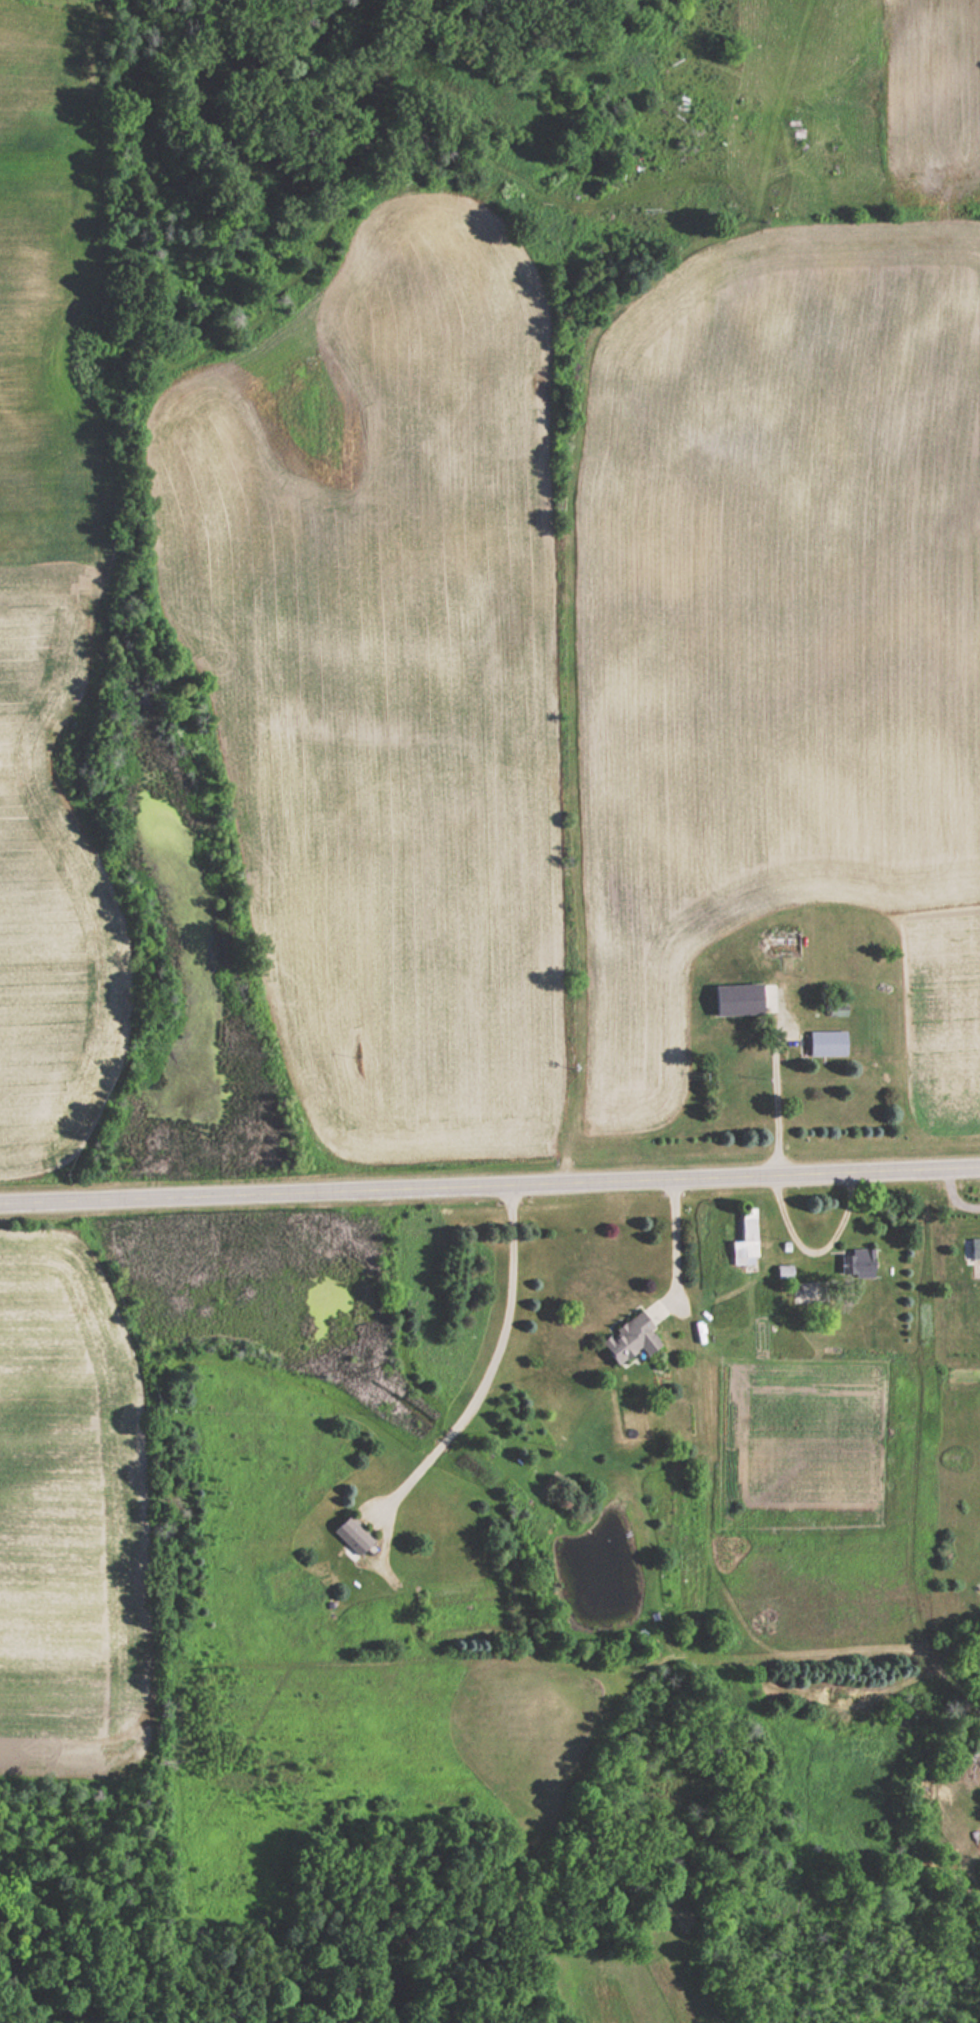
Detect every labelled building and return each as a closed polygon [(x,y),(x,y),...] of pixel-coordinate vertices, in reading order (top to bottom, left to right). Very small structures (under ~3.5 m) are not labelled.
[(800,931),(766,931),(766,954),(800,954),(800,931)] [(761,1012),(761,982),(713,983),(714,1013),(761,1012)] [(844,1030),(808,1030),(808,1055),(844,1055),(844,1030)] [(755,1207),(741,1207),(742,1239),(731,1240),(732,1263),(756,1263),(755,1207)] [(970,1239),(971,1259),(979,1259),(979,1238),(970,1239)] [(872,1250),(841,1250),(841,1277),(872,1277),(872,1250)] [(615,1364),(641,1348),(644,1354),(662,1343),(642,1310),(599,1337),(615,1364)] [(333,1530),(358,1556),(372,1542),(346,1516),(333,1530)]
